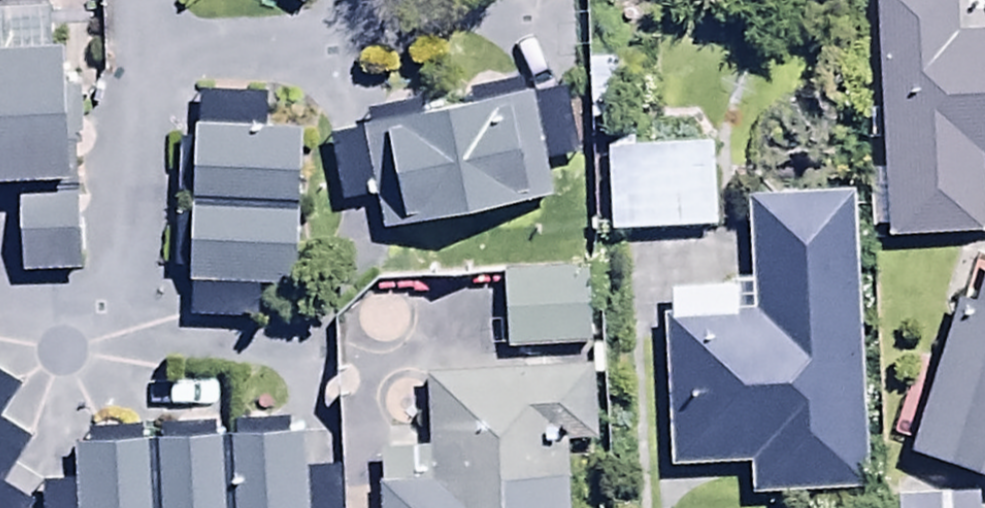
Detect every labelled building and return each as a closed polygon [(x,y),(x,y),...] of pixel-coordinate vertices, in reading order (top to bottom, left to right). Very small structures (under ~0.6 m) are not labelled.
[(300,13),(308,0),(279,0),(300,13)] [(884,237),(984,232),(984,173),(984,157),(984,35),(955,36),(953,0),(872,0),(884,237)] [(17,191),(19,280),(76,278),(73,154),(82,154),(80,90),(68,91),(67,54),(46,54),(45,13),(0,14),(0,191),(17,191)] [(564,96),(530,103),(528,95),(323,138),(338,207),(372,200),(381,240),(551,205),(542,163),(576,155),(564,96)] [(267,101),(193,98),(192,149),(168,148),(163,254),(183,255),(180,321),(270,324),(271,294),(291,295),(298,130),(266,129),(267,101)] [(713,143),(600,148),(604,237),(716,232),(713,143)] [(864,496),(852,191),(745,195),(748,282),(726,283),(726,292),(665,294),(666,315),(660,315),(667,472),(744,469),(745,501),(864,496)] [(585,273),(497,276),(499,352),(587,350),(585,273)] [(974,309),(949,302),(903,455),(984,480),(984,273),(974,309)] [(375,507),(571,507),(569,447),(617,446),(615,370),(422,375),(424,450),(373,451),(375,507)] [(50,507),(336,507),(334,472),(305,473),(303,434),(72,445),(74,486),(49,487),(50,507)] [(894,499),(894,507),(978,507),(978,499),(894,499)]
